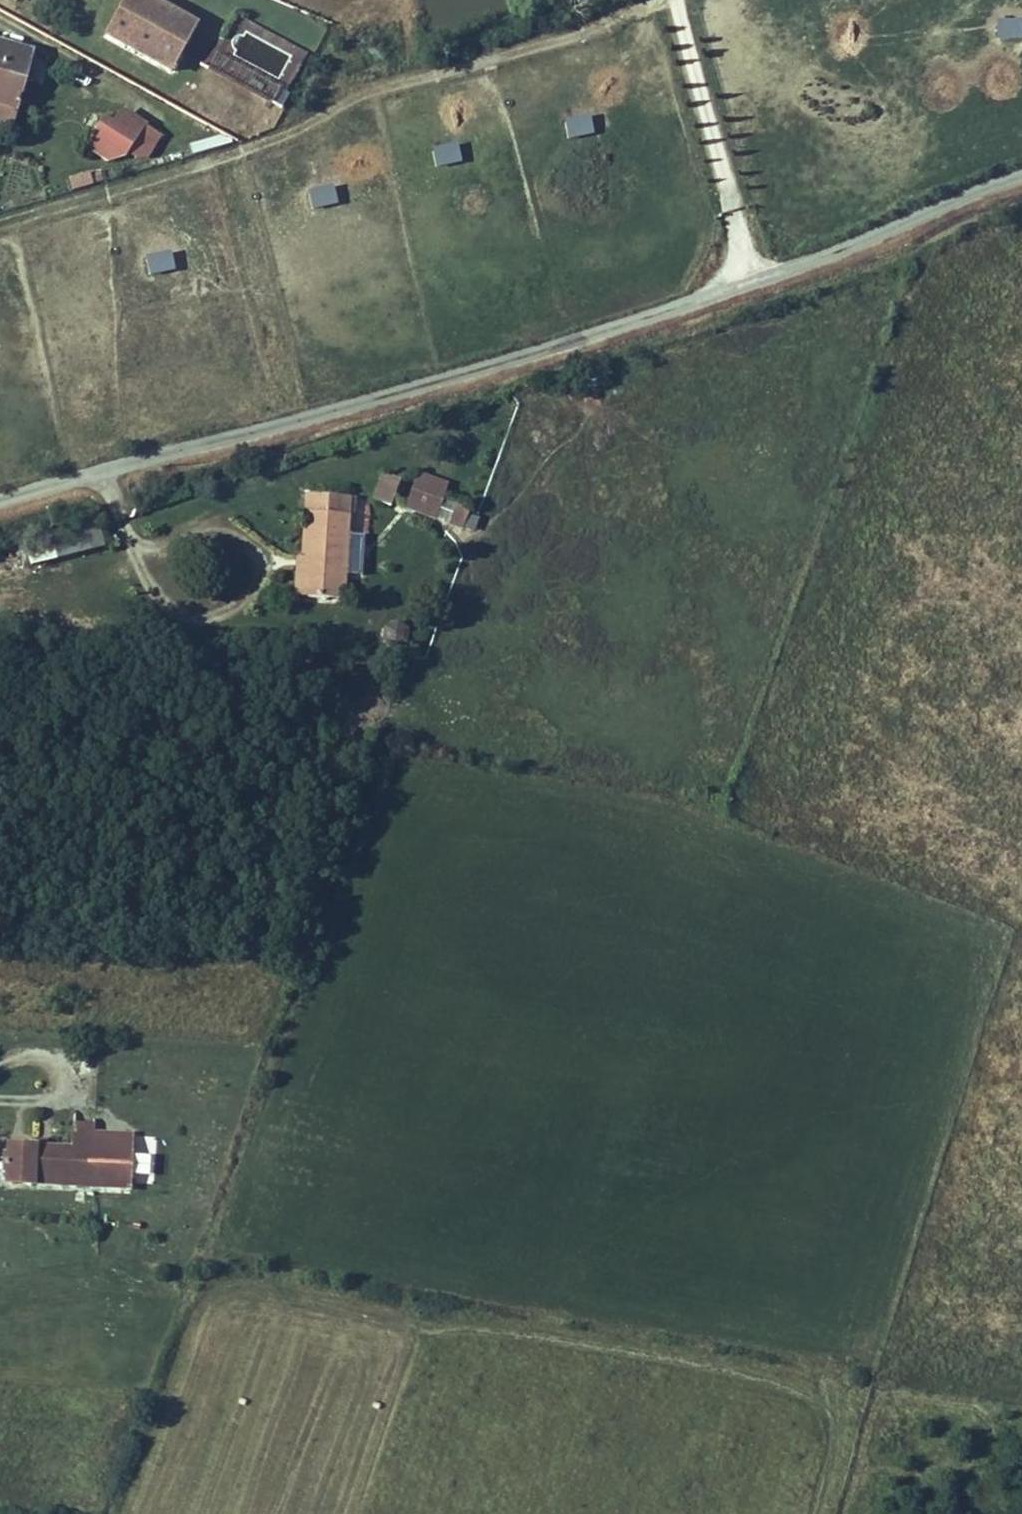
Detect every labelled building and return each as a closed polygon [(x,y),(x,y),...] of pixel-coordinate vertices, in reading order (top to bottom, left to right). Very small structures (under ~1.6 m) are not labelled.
[(105,35),(171,69),(195,21),(153,0),(123,0),(105,35)] [(13,123),(33,49),(0,40),(0,119),(13,123)] [(146,124),(147,122),(125,108),(121,114),(118,112),(113,121),(104,115),(84,146),(109,161),(125,157),(127,154),(131,157),(147,157),(162,134),(146,124)] [(92,184),(89,171),(68,176),(71,189),(92,184)] [(400,478),(383,472),(374,498),(391,504),(400,478)] [(450,482),(421,472),(409,506),(438,516),(450,482)] [(354,497),(305,494),(301,557),(296,557),(293,594),(345,597),(347,573),(361,574),(364,535),(349,534),(350,514),(353,514),(354,497)] [(450,524),(473,532),(479,514),(456,506),(450,524)] [(56,556),(100,548),(96,525),(51,533),(56,556)] [(9,1142),(7,1183),(131,1189),(134,1132),(94,1130),(95,1122),(75,1121),(75,1132),(72,1132),(71,1145),(9,1142)] [(134,1153),(133,1182),(152,1182),(152,1154),(134,1153)]
